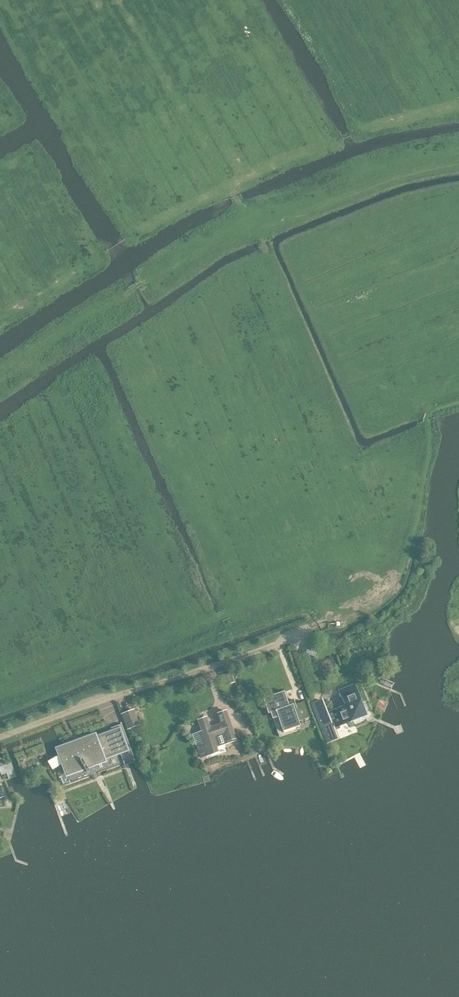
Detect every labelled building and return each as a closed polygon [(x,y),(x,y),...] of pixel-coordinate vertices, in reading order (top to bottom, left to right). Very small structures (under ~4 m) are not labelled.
[(235,681),(231,671),(222,675),(226,685),(235,681)] [(364,716),(366,713),(364,708),(363,709),(362,708),(356,692),(353,685),(340,690),(343,697),(345,702),(342,703),(341,705),(342,707),(341,708),(330,712),(335,725),(347,721),(359,716),(360,717),(364,716)] [(294,699),(287,701),(284,691),(263,698),(268,713),(275,710),(275,712),(276,711),(283,731),(300,725),(298,721),(309,717),(304,701),(295,704),(294,699)] [(311,703),(320,727),(332,724),(322,699),(311,703)] [(122,714),(127,729),(138,724),(133,709),(122,714)] [(236,739),(235,737),(226,710),(218,713),(221,723),(215,725),(215,727),(210,729),(206,717),(198,720),(201,730),(192,733),(200,757),(218,751),(216,746),(236,739)] [(63,744),(55,747),(58,754),(66,776),(105,761),(104,758),(120,752),(124,765),(128,763),(133,761),(135,761),(121,723),(110,727),(111,729),(95,735),(95,733),(63,744)] [(338,740),(332,724),(320,727),(327,744),(338,740)] [(16,776),(9,759),(0,762),(0,772),(1,775),(6,773),(8,779),(10,778),(16,776)]
